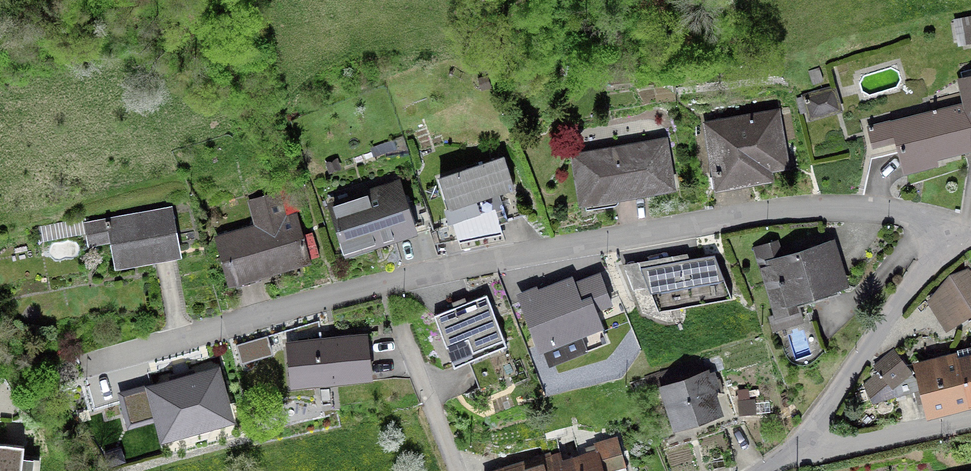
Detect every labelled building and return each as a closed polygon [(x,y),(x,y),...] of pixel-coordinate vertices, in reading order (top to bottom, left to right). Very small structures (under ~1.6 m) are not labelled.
[(970,41),(970,20),(955,23),(958,44),(970,41)] [(486,75),(479,76),(481,87),(488,85),(486,75)] [(899,153),(903,172),(933,165),(931,158),(970,149),(970,82),(961,85),(964,94),(928,103),(931,114),(892,124),(891,122),(866,128),(871,148),(896,142),(899,153)] [(808,120),(839,111),(833,89),(795,99),(800,115),(806,113),(808,120)] [(705,126),(714,178),(783,166),(774,114),(705,126)] [(392,141),(372,148),(374,154),(394,147),(392,141)] [(584,212),(613,207),(615,206),(616,204),(616,196),(668,187),(661,144),(594,156),(601,199),(582,202),(584,212)] [(472,201),(473,201),(511,189),(501,158),(438,180),(447,210),(472,201)] [(336,159),(327,162),(329,170),(338,167),(336,159)] [(367,236),(369,243),(409,230),(395,187),(332,208),(343,244),(367,236)] [(115,268),(138,263),(137,258),(176,251),(168,210),(84,225),(88,245),(110,241),(115,268)] [(219,240),(231,282),(302,261),(290,220),(219,240)] [(808,304),(837,295),(822,246),(780,260),(774,243),(752,250),(758,269),(759,269),(774,315),(769,322),(772,331),(800,322),(796,308),(808,304)] [(659,313),(732,299),(715,255),(642,269),(659,313)] [(965,271),(950,278),(941,291),(933,303),(949,328),(970,314),(970,276),(965,271)] [(586,283),(520,309),(540,357),(605,331),(586,283)] [(452,368),(505,348),(485,296),(432,317),(452,368)] [(290,388),(369,379),(364,336),(285,345),(290,388)] [(892,389),(904,379),(901,375),(907,370),(892,352),(873,367),(879,373),(863,387),(870,403),(894,396),(892,389)] [(958,363),(967,401),(970,400),(970,360),(958,363)] [(715,413),(715,411),(707,390),(715,387),(710,374),(703,377),(698,362),(659,375),(664,389),(663,390),(675,426),(678,425),(684,428),(691,426),(694,420),(715,413)] [(927,410),(967,401),(958,363),(918,373),(921,385),(914,387),(917,400),(924,398),(927,410)] [(212,376),(153,393),(151,387),(119,396),(127,426),(159,418),(164,434),(224,418),(212,376)] [(549,459),(553,470),(623,470),(614,440),(599,445),(602,454),(560,467),(557,456),(549,459)] [(22,447),(0,445),(0,470),(19,470),(22,447)] [(549,459),(547,460),(546,457),(502,470),(553,470),(549,459)]
